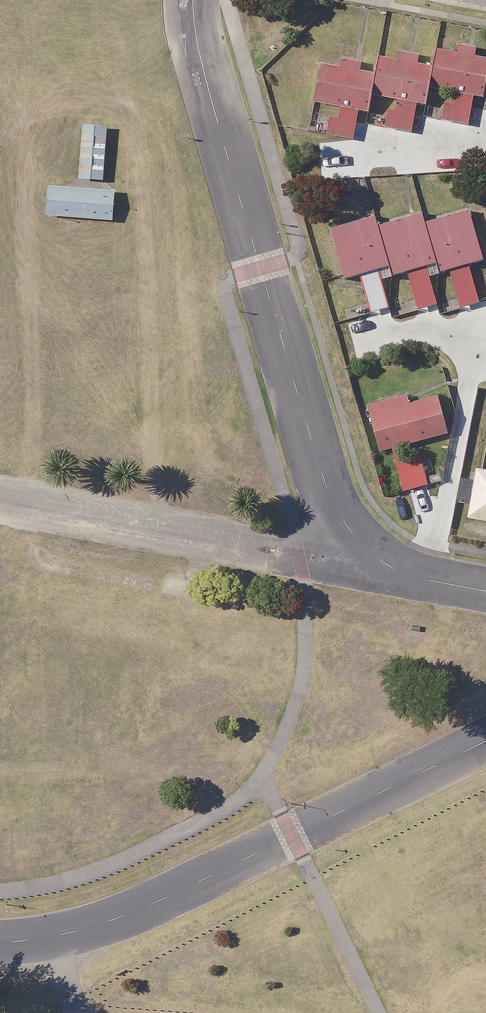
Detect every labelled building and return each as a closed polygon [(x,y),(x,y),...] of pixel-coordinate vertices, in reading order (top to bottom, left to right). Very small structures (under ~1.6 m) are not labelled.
[(334,106),(342,108),(341,118),(332,116),(329,135),(354,139),(358,111),(369,112),(371,96),(399,100),(397,113),(389,112),(387,128),(412,132),(416,104),(426,105),(427,99),(429,89),(445,92),(456,94),(455,105),(444,103),(442,115),(441,121),(468,125),(473,96),(483,98),(485,80),(485,57),(476,55),(477,47),(458,44),(456,52),(434,49),(432,66),(415,64),(416,57),(396,53),(395,61),(379,59),(377,76),(361,74),(362,65),(339,62),(338,69),(321,66),(315,104),(334,106)] [(104,181),(108,128),(84,126),(81,179),(104,181)] [(115,193),(50,188),(48,216),(113,221),(115,193)] [(437,305),(429,277),(427,267),(435,265),(438,274),(449,271),(460,309),(482,303),(471,265),(484,261),(470,210),(424,223),(421,212),(376,225),(375,219),(331,232),(345,279),(359,275),(370,314),(390,309),(382,280),(379,270),(388,267),(391,277),(407,273),(417,311),(437,305)] [(380,452),(392,448),(403,493),(431,486),(423,453),(404,458),(401,446),(448,434),(436,389),(368,406),(380,452)] [(477,471),(467,520),(485,524),(485,472),(477,471)]
